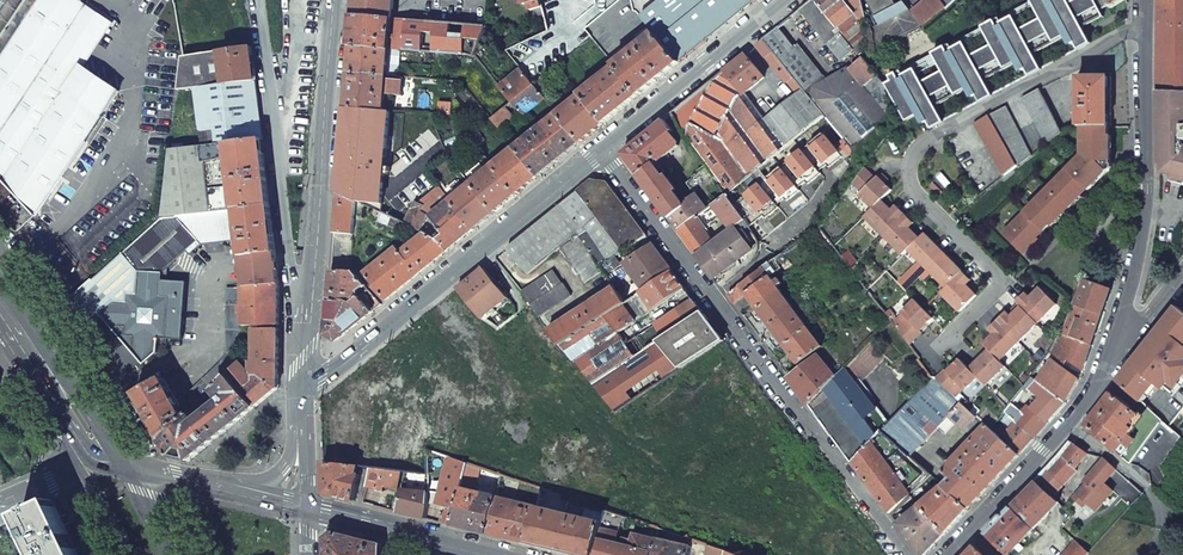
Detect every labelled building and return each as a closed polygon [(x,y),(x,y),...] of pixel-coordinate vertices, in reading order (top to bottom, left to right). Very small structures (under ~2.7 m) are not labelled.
[(0,60),(0,211),(24,237),(36,226),(33,222),(39,217),(36,215),(119,92),(82,66),(58,50),(82,14),(80,6),(83,2),(80,0),(40,0),(0,60)] [(26,0),(0,0),(0,39),(26,0)] [(168,92),(179,90),(183,57),(178,25),(176,5),(175,0),(159,0),(168,92)] [(394,0),(355,0),(353,16),(392,19),(394,0)] [(523,4),(528,3),(530,10),(533,9),(543,7),(542,0),(522,0),(523,4)] [(543,7),(546,19),(549,30),(541,34),(544,46),(552,44),(567,36),(559,0),(542,0),(543,7)] [(585,25),(601,21),(596,0),(579,0),(585,25)] [(620,18),(635,37),(649,26),(641,16),(634,7),(632,0),(615,0),(620,18)] [(641,16),(649,26),(654,32),(680,63),(757,0),(662,0),(641,16)] [(828,44),(841,33),(842,32),(840,29),(817,0),(812,0),(800,10),(828,44)] [(840,29),(857,16),(845,0),(817,0),(840,29)] [(872,68),(876,65),(873,55),(867,34),(866,32),(860,23),(867,20),(860,0),(845,0),(857,16),(840,29),(842,32),(864,58),(872,68)] [(904,1),(897,7),(892,0),(871,0),(865,3),(879,26),(867,34),(873,55),(922,25),(912,12),(904,1)] [(1015,17),(1014,16),(986,31),(986,32),(993,45),(972,56),(965,43),(965,42),(937,57),(937,58),(944,71),(923,82),(916,69),(900,77),(897,73),(891,76),(893,81),(887,84),(907,121),(918,115),(922,124),(927,121),(931,129),(944,122),(935,106),(967,89),(972,98),(976,95),(980,102),(993,95),(985,79),(1017,62),(1021,71),(1026,69),(1030,76),(1043,69),(1034,53),(1066,36),(1071,45),(1075,42),(1079,50),(1092,43),(1083,27),(1105,15),(1102,10),(1111,5),(1109,0),(1098,0),(1097,1),(1096,0),(1076,0),(1071,3),(1069,0),(1045,0),(1035,5),(1036,6),(1043,18),(1022,30),(1015,17)] [(916,69),(937,58),(937,57),(965,42),(965,43),(986,32),(986,31),(1014,16),(1015,17),(1036,6),(1035,5),(1045,0),(1034,0),(1027,4),(937,52),(897,73),(900,77),(916,69)] [(946,8),(940,0),(926,0),(912,12),(922,25),(924,27),(946,8)] [(946,8),(956,0),(940,0),(946,8)] [(1159,92),(1163,92),(1182,93),(1182,0),(1160,0),(1160,35),(1159,92)] [(82,14),(58,50),(82,66),(113,21),(83,2),(80,6),(82,14)] [(543,7),(533,9),(536,21),(546,19),(543,7)] [(392,19),(353,16),(351,41),(351,46),(389,49),(390,49),(392,19)] [(424,22),(392,19),(390,49),(475,55),(486,26),(429,22),(424,22)] [(795,47),(778,28),(763,40),(779,60),(795,47)] [(606,32),(592,38),(609,58),(622,48),(612,36),(606,32)] [(654,32),(615,65),(616,66),(640,96),(659,80),(680,63),(654,32)] [(842,62),(855,51),(841,33),(828,44),(842,62)] [(592,38),(584,44),(595,56),(605,66),(611,61),(609,58),(592,38)] [(756,46),(796,94),(802,89),(779,60),(763,40),(756,46)] [(522,43),(505,51),(521,69),(534,85),(540,80),(547,74),(522,43)] [(851,148),(861,160),(878,143),(877,142),(881,138),(888,128),(884,123),(888,119),(846,67),(827,78),(798,44),(795,47),(779,60),(802,89),(825,116),(851,148)] [(389,49),(351,46),(349,59),(348,72),(387,76),(389,49)] [(251,47),(183,57),(179,90),(196,88),(256,81),(251,47)] [(764,80),(744,56),(737,61),(722,74),(731,87),(734,85),(744,97),(764,80)] [(865,87),(878,76),(872,68),(864,58),(850,68),(865,87)] [(564,60),(557,66),(561,71),(572,84),(579,79),(564,60)] [(557,66),(553,70),(556,74),(561,71),(557,66)] [(616,66),(581,95),(605,124),(633,101),(640,96),(616,66)] [(510,78),(500,87),(512,102),(534,85),(521,69),(510,78)] [(346,107),(384,110),(385,94),(401,95),(403,77),(387,76),(348,72),(347,90),(346,107)] [(717,181),(727,194),(731,191),(757,170),(825,116),(802,89),(796,94),(763,120),(744,97),(734,85),(731,87),(722,74),(673,114),(684,132),(683,135),(707,167),(717,181)] [(1078,78),(1078,127),(1083,126),(1109,125),(1112,125),(1111,77),(1078,78)] [(540,80),(534,85),(545,98),(558,113),(563,109),(540,80)] [(203,146),(263,139),(256,81),(196,88),(203,146)] [(534,85),(512,102),(523,115),(545,98),(534,85)] [(986,117),(1015,168),(1018,165),(1063,132),(1040,89),(1023,98),(1035,122),(1020,130),(1007,106),(986,117)] [(1163,118),(1159,118),(1159,126),(1182,126),(1182,93),(1163,92),(1163,118)] [(563,109),(558,113),(582,143),(601,127),(605,124),(581,95),(563,109)] [(453,104),(441,103),(440,114),(452,116),(453,104)] [(384,110),(346,107),(343,143),(338,192),(357,201),(381,213),(389,110),(384,110)] [(507,107),(492,119),(496,124),(504,134),(508,131),(505,126),(515,117),(507,107)] [(558,113),(515,148),(540,177),(561,160),(582,143),(558,113)] [(768,183),(802,224),(814,214),(817,200),(829,171),(838,162),(836,160),(851,148),(825,116),(757,170),(768,183)] [(1005,175),(1015,168),(986,117),(976,123),(1005,175)] [(492,119),(486,124),(490,129),(496,124),(492,119)] [(639,177),(655,166),(659,162),(661,165),(667,159),(665,157),(679,146),(679,142),(672,134),(674,131),(665,120),(644,137),(623,154),(639,177)] [(1109,125),(1083,126),(1083,136),(1081,136),(1082,156),(1068,170),(1070,171),(1063,177),(1061,176),(1032,205),(1033,206),(1020,219),(1019,218),(1003,233),(1012,241),(1015,238),(1028,249),(1040,238),(1038,236),(1051,224),(1053,226),(1084,196),(1081,194),(1088,187),(1090,189),(1108,171),(1109,172),(1110,170),(1113,169),(1114,167),(1114,164),(1113,162),(1113,160),(1112,160),(1111,135),(1109,135),(1109,125)] [(1159,126),(1160,136),(1163,136),(1163,147),(1160,147),(1160,166),(1163,166),(1182,167),(1182,126),(1159,126)] [(470,137),(463,143),(469,151),(476,145),(470,137)] [(263,139),(203,146),(172,149),(164,217),(211,212),(238,209),(271,205),(263,139)] [(515,148),(494,166),(517,195),(535,181),(540,177),(515,148)] [(494,166),(471,184),(495,213),(513,198),(517,195),(494,166)] [(639,177),(640,178),(671,218),(686,207),(684,205),(675,192),(677,190),(666,176),(664,178),(655,166),(639,177)] [(1182,181),(1182,167),(1163,166),(1163,173),(1174,176),(1173,179),(1182,181)] [(698,195),(717,181),(707,167),(698,173),(699,174),(693,179),(694,180),(688,184),(696,195),(697,195),(698,195)] [(860,195),(874,208),(882,200),(892,190),(879,177),(876,179),(865,168),(854,183),(863,192),(860,195)] [(731,191),(742,204),(768,183),(757,170),(731,191)] [(457,185),(453,181),(442,190),(450,201),(474,230),(490,217),(495,213),(471,184),(466,188),(461,182),(457,185)] [(646,236),(607,182),(604,182),(593,181),(591,181),(585,186),(507,249),(528,274),(561,248),(575,236),(577,239),(599,266),(614,256),(646,236)] [(439,187),(418,202),(425,205),(421,212),(430,217),(431,217),(450,201),(442,190),(439,187)] [(354,234),(357,201),(338,192),(337,212),(335,233),(354,234)] [(710,207),(729,233),(737,227),(746,220),(727,194),(710,207)] [(696,195),(684,205),(686,207),(671,218),(679,230),(697,217),(708,208),(698,195),(697,195),(696,195)] [(414,200),(403,224),(420,232),(430,217),(421,212),(425,205),(418,202),(414,200)] [(865,217),(884,236),(906,214),(897,206),(892,211),(882,200),(874,208),(865,217)] [(450,201),(431,217),(445,234),(437,240),(443,243),(449,250),(453,247),(474,230),(450,201)] [(276,252),(271,205),(238,209),(242,241),(244,255),(276,252)] [(211,212),(215,245),(242,241),(238,209),(211,212)] [(164,217),(158,286),(161,285),(163,273),(172,264),(187,252),(191,256),(202,246),(215,245),(211,212),(164,217)] [(884,236),(903,255),(908,250),(920,238),(909,228),(914,223),(906,214),(884,236)] [(152,338),(158,286),(164,217),(161,217),(77,293),(71,299),(89,322),(100,313),(133,348),(152,338)] [(697,256),(716,243),(697,217),(679,230),(697,256)] [(737,227),(746,241),(754,234),(746,220),(737,227)] [(697,256),(714,279),(753,250),(746,241),(737,227),(729,233),(716,243),(697,256)] [(354,234),(335,233),(332,270),(351,271),(354,234)] [(908,250),(927,269),(943,252),(924,233),(920,238),(908,250)] [(397,247),(364,273),(387,301),(390,298),(444,255),(449,250),(443,243),(437,240),(425,234),(401,253),(397,247)] [(1015,238),(1012,241),(1024,253),(1028,249),(1015,238)] [(585,283),(603,272),(599,266),(577,239),(561,248),(585,283)] [(625,265),(644,289),(672,270),(653,245),(625,265)] [(244,255),(246,275),(279,272),(276,252),(244,255)] [(927,269),(946,288),(962,271),(943,252),(927,269)] [(603,272),(605,274),(620,265),(614,256),(599,266),(603,272)] [(771,276),(781,268),(774,260),(728,295),(734,303),(746,295),(771,276)] [(171,284),(172,264),(163,273),(161,285),(171,284)] [(458,289),(483,319),(509,298),(484,268),(458,289)] [(540,318),(572,295),(563,282),(563,283),(553,269),(522,291),(540,318)] [(351,271),(332,270),(331,285),(329,300),(326,336),(337,341),(382,304),(355,271),(351,271)] [(675,295),(685,288),(672,271),(641,294),(652,310),(675,295)] [(941,293),(951,303),(960,312),(976,295),(966,285),(971,280),(962,271),(946,288),(941,293)] [(244,288),(244,326),(280,325),(280,305),(280,284),(279,272),(246,275),(247,287),(244,288)] [(752,303),(758,310),(783,292),(779,286),(783,283),(779,278),(775,282),(771,276),(746,295),(752,303)] [(1103,309),(1110,290),(1085,279),(1061,333),(1091,345),(1096,331),(1103,309)] [(170,297),(171,284),(161,285),(161,296),(170,297)] [(158,286),(152,338),(133,348),(133,351),(144,364),(157,353),(158,346),(166,347),(170,297),(161,296),(161,285),(158,286)] [(561,345),(606,316),(625,304),(626,302),(615,286),(549,330),(561,345)] [(226,289),(227,353),(220,362),(177,404),(185,418),(191,413),(214,390),(230,375),(244,362),(244,361),(243,328),(244,326),(244,288),(226,289)] [(688,292),(685,288),(675,295),(679,299),(688,292)] [(1038,324),(1057,305),(1040,288),(1030,298),(1025,294),(1016,302),(1021,307),(1038,324)] [(783,292),(758,310),(785,347),(810,328),(783,292)] [(746,295),(734,303),(740,312),(752,303),(746,295)] [(28,301),(35,310),(39,307),(33,300),(32,298),(28,301)] [(645,350),(702,311),(695,302),(658,324),(638,340),(645,350)] [(606,316),(617,333),(629,326),(637,321),(625,304),(606,316)] [(997,320),(1018,342),(1038,324),(1021,307),(1011,317),(1006,312),(997,320)] [(1182,362),(1182,311),(1178,307),(1154,337),(1182,362)] [(702,311),(645,350),(594,385),(613,408),(617,412),(634,400),(724,341),(702,311)] [(594,385),(645,350),(638,340),(629,326),(617,333),(606,316),(561,345),(594,385)] [(999,361),(1018,342),(997,320),(988,329),(993,334),(983,344),(988,350),(999,361)] [(799,365),(823,346),(810,328),(785,347),(793,357),(799,365)] [(244,362),(230,375),(256,407),(279,388),(279,358),(279,329),(256,329),(256,348),(244,361),(244,362)] [(1066,360),(1082,370),(1086,358),(1091,345),(1061,333),(1052,355),(1064,364),(1066,360)] [(1154,337),(1118,382),(1143,404),(1158,385),(1182,406),(1182,362),(1154,337)] [(856,358),(844,370),(857,385),(884,358),(871,345),(857,359),(856,358)] [(528,354),(520,348),(516,354),(523,360),(528,354)] [(988,350),(970,369),(978,378),(986,385),(1005,367),(999,361),(988,350)] [(819,355),(789,379),(809,406),(837,377),(819,355)] [(970,369),(961,361),(960,359),(947,372),(945,370),(935,380),(955,398),(963,390),(965,391),(978,378),(970,369)] [(1037,380),(1066,403),(1079,379),(1050,361),(1040,375),(1035,372),(1032,376),(1037,380)] [(724,391),(727,394),(750,377),(742,365),(724,391)] [(809,406),(852,464),(882,430),(887,426),(844,370),(837,377),(809,406)] [(256,407),(230,375),(214,390),(222,400),(216,404),(214,402),(209,406),(211,409),(206,413),(204,410),(199,415),(201,417),(197,421),(191,413),(185,418),(163,441),(173,457),(190,461),(223,434),(256,407)] [(1005,412),(1034,439),(1047,423),(1051,419),(1066,403),(1037,380),(1032,376),(1023,390),(1029,394),(1031,391),(1039,398),(1031,407),(1027,404),(1021,411),(1012,403),(1005,412)] [(177,404),(163,378),(136,393),(150,417),(163,441),(185,418),(177,404)] [(938,428),(950,416),(961,403),(955,398),(935,380),(932,378),(887,426),(882,430),(911,457),(938,428)] [(1109,394),(1084,425),(1115,450),(1122,457),(1135,440),(1127,434),(1141,417),(1109,394)] [(966,430),(978,417),(965,407),(961,403),(950,416),(957,422),(966,430)] [(613,408),(600,418),(604,424),(617,414),(617,412),(613,408)] [(1141,417),(1127,434),(1135,440),(1122,457),(1129,463),(1130,464),(1163,422),(1148,408),(1141,417)] [(992,430),(1019,455),(1027,446),(1034,439),(1005,412),(992,430)] [(957,422),(950,416),(938,428),(945,435),(957,422)] [(973,438),(986,424),(978,417),(966,430),(965,431),(973,438)] [(982,495),(1019,455),(992,430),(986,424),(973,438),(942,470),(951,477),(942,485),(969,509),(979,499),(982,495)] [(852,464),(890,514),(902,503),(911,495),(922,485),(932,476),(911,457),(882,430),(852,464)] [(1058,458),(1035,482),(1053,499),(1078,471),(1075,468),(1088,452),(1078,446),(1082,441),(1076,436),(1072,442),(1058,458)] [(466,463),(427,450),(428,475),(430,503),(445,507),(442,523),(444,523),(451,525),(466,463)] [(1086,484),(1074,497),(1075,498),(1083,505),(1087,502),(1096,510),(1114,490),(1104,482),(1117,469),(1104,458),(1084,481),(1086,484)] [(324,462),(325,494),(351,500),(355,501),(363,474),(360,473),(361,467),(324,462)] [(466,463),(451,525),(463,528),(486,534),(496,495),(502,475),(501,475),(466,463)] [(404,471),(372,468),(370,468),(367,488),(384,492),(386,487),(400,491),(404,471)] [(406,472),(398,512),(417,517),(427,519),(430,507),(430,503),(428,475),(406,472)] [(1019,501),(1012,509),(1034,529),(1058,503),(1053,499),(1035,482),(1019,501)] [(928,493),(922,485),(911,495),(917,502),(928,493)] [(957,522),(969,509),(942,485),(920,505),(946,534),(957,522)] [(562,497),(546,490),(542,488),(537,506),(566,512),(569,501),(562,500),(562,497)] [(496,495),(486,534),(507,539),(528,544),(537,506),(496,495)] [(902,503),(907,509),(916,501),(911,495),(902,503)] [(54,501),(44,505),(21,516),(39,554),(80,554),(63,520),(54,501)] [(921,554),(926,554),(946,534),(920,505),(898,525),(921,554)] [(573,554),(596,554),(604,522),(566,512),(537,506),(528,544),(563,552),(573,554)] [(984,536),(1006,554),(1009,554),(1034,529),(1012,509),(1011,508),(984,536)] [(656,538),(634,532),(632,538),(626,536),(624,544),(618,542),(622,526),(629,527),(632,520),(606,511),(604,522),(596,554),(652,554),(656,538)] [(383,545),(378,544),(333,533),(326,538),(326,554),(383,554),(383,545)] [(656,538),(652,554),(690,554),(692,547),(656,538)] [(1076,542),(1063,554),(1087,554),(1089,553),(1076,542)] [(966,554),(985,554),(975,546),(970,551),(966,554)] [(706,554),(727,554),(727,553),(709,547),(706,554)]
